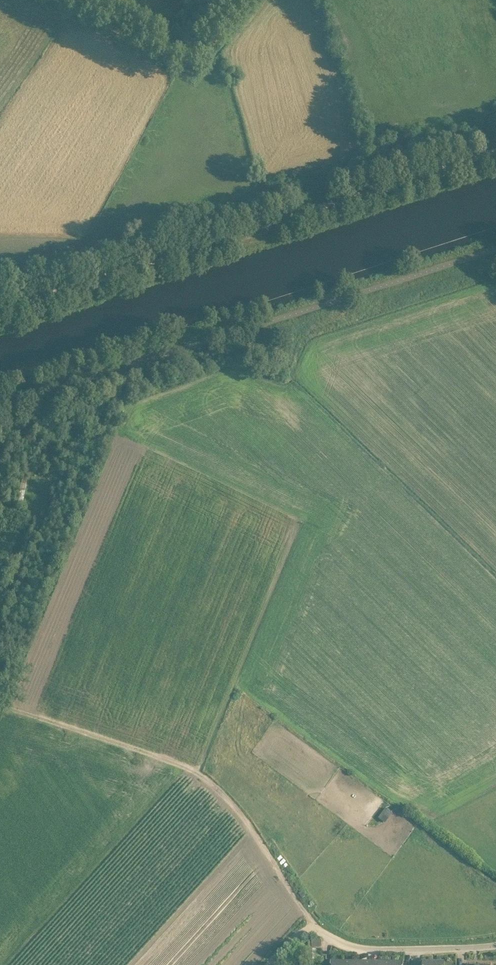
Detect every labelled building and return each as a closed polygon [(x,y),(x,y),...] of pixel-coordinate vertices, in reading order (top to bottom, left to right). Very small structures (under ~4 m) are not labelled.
[(381,819),(389,823),(394,812),(386,808),(381,819)]
